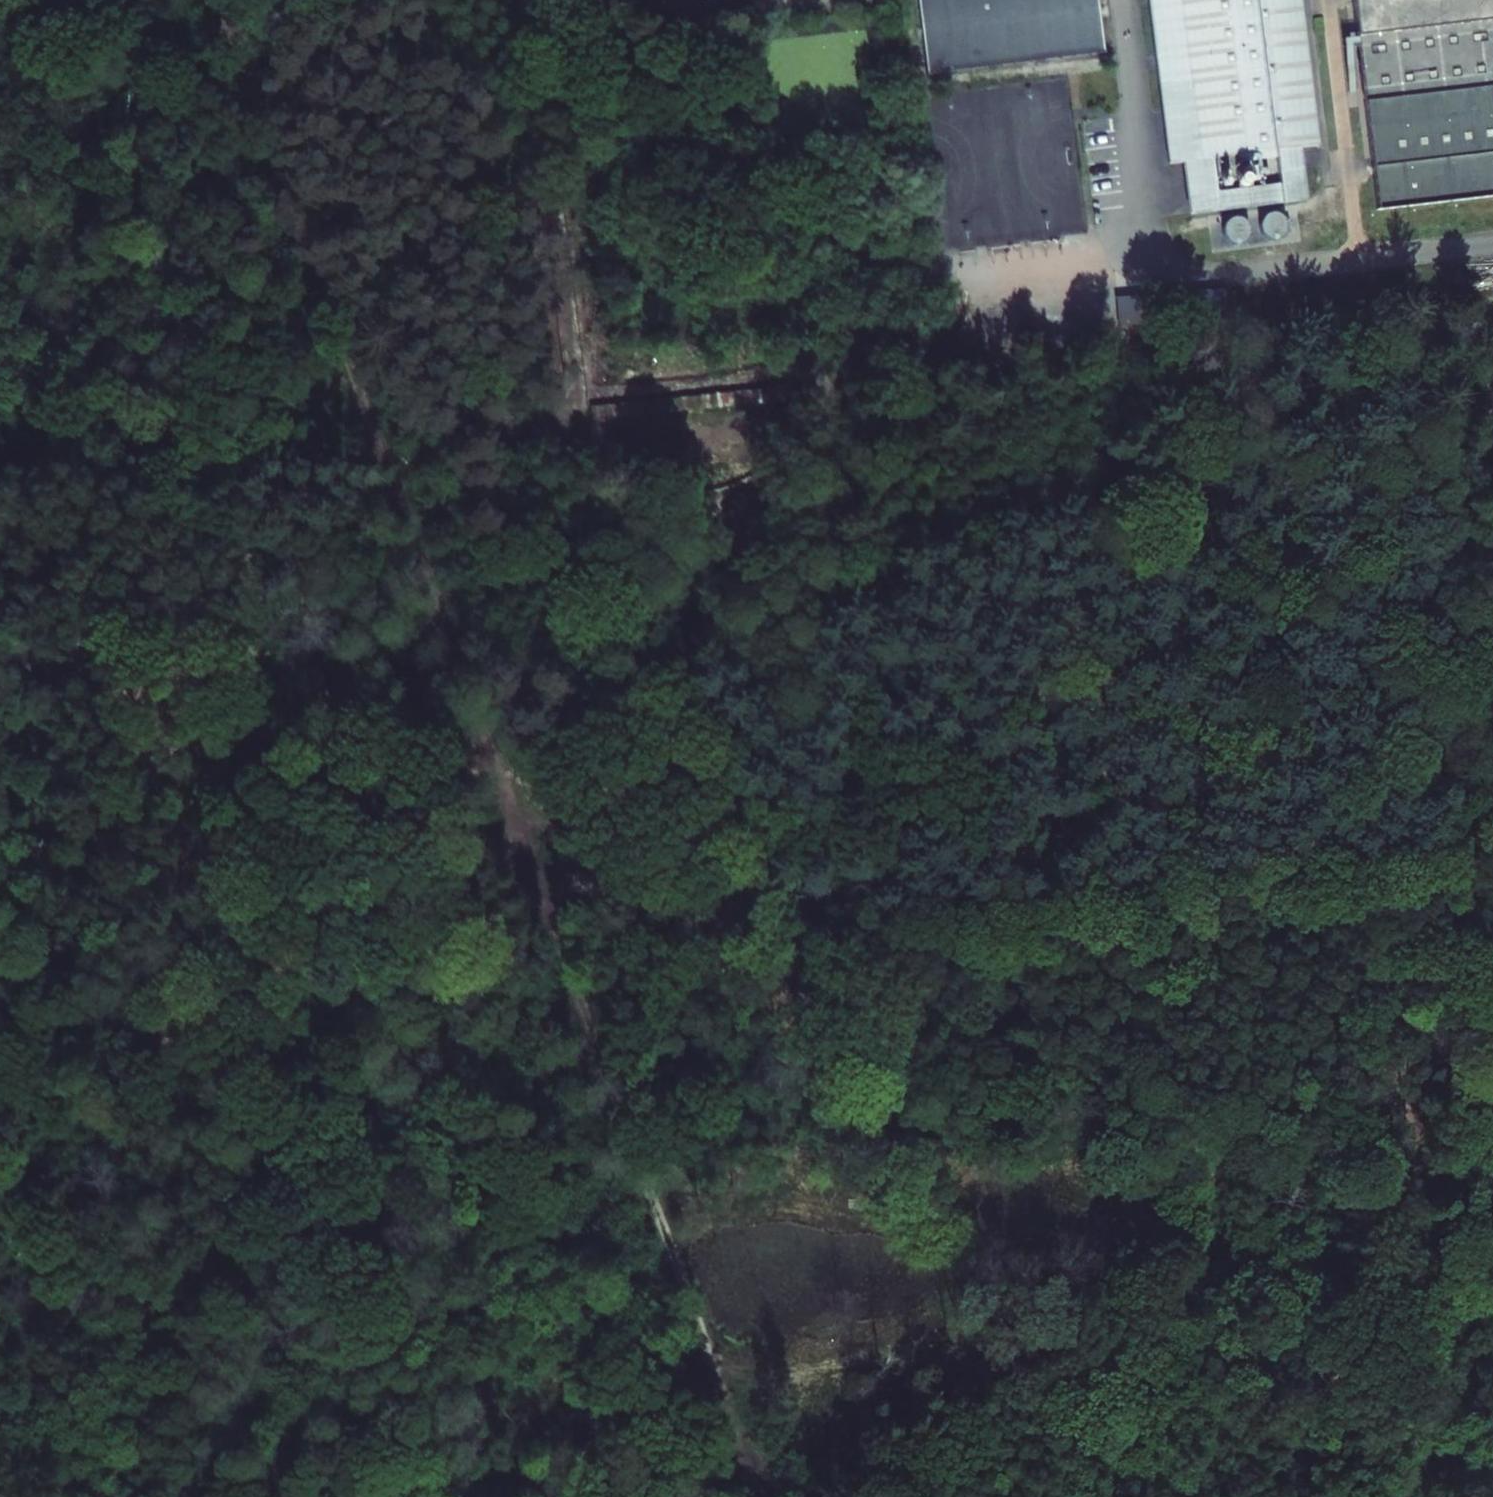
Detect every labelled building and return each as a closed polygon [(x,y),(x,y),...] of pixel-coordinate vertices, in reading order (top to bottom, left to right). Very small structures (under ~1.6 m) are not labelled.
[(1098,0),(917,0),(925,73),(1103,50),(1098,0)] [(1167,163),(1182,162),(1189,215),(1304,201),(1298,147),(1318,144),(1300,0),(1148,0),(1167,163)] [(1379,209),(1492,196),(1492,0),(1352,0),(1379,209)]
